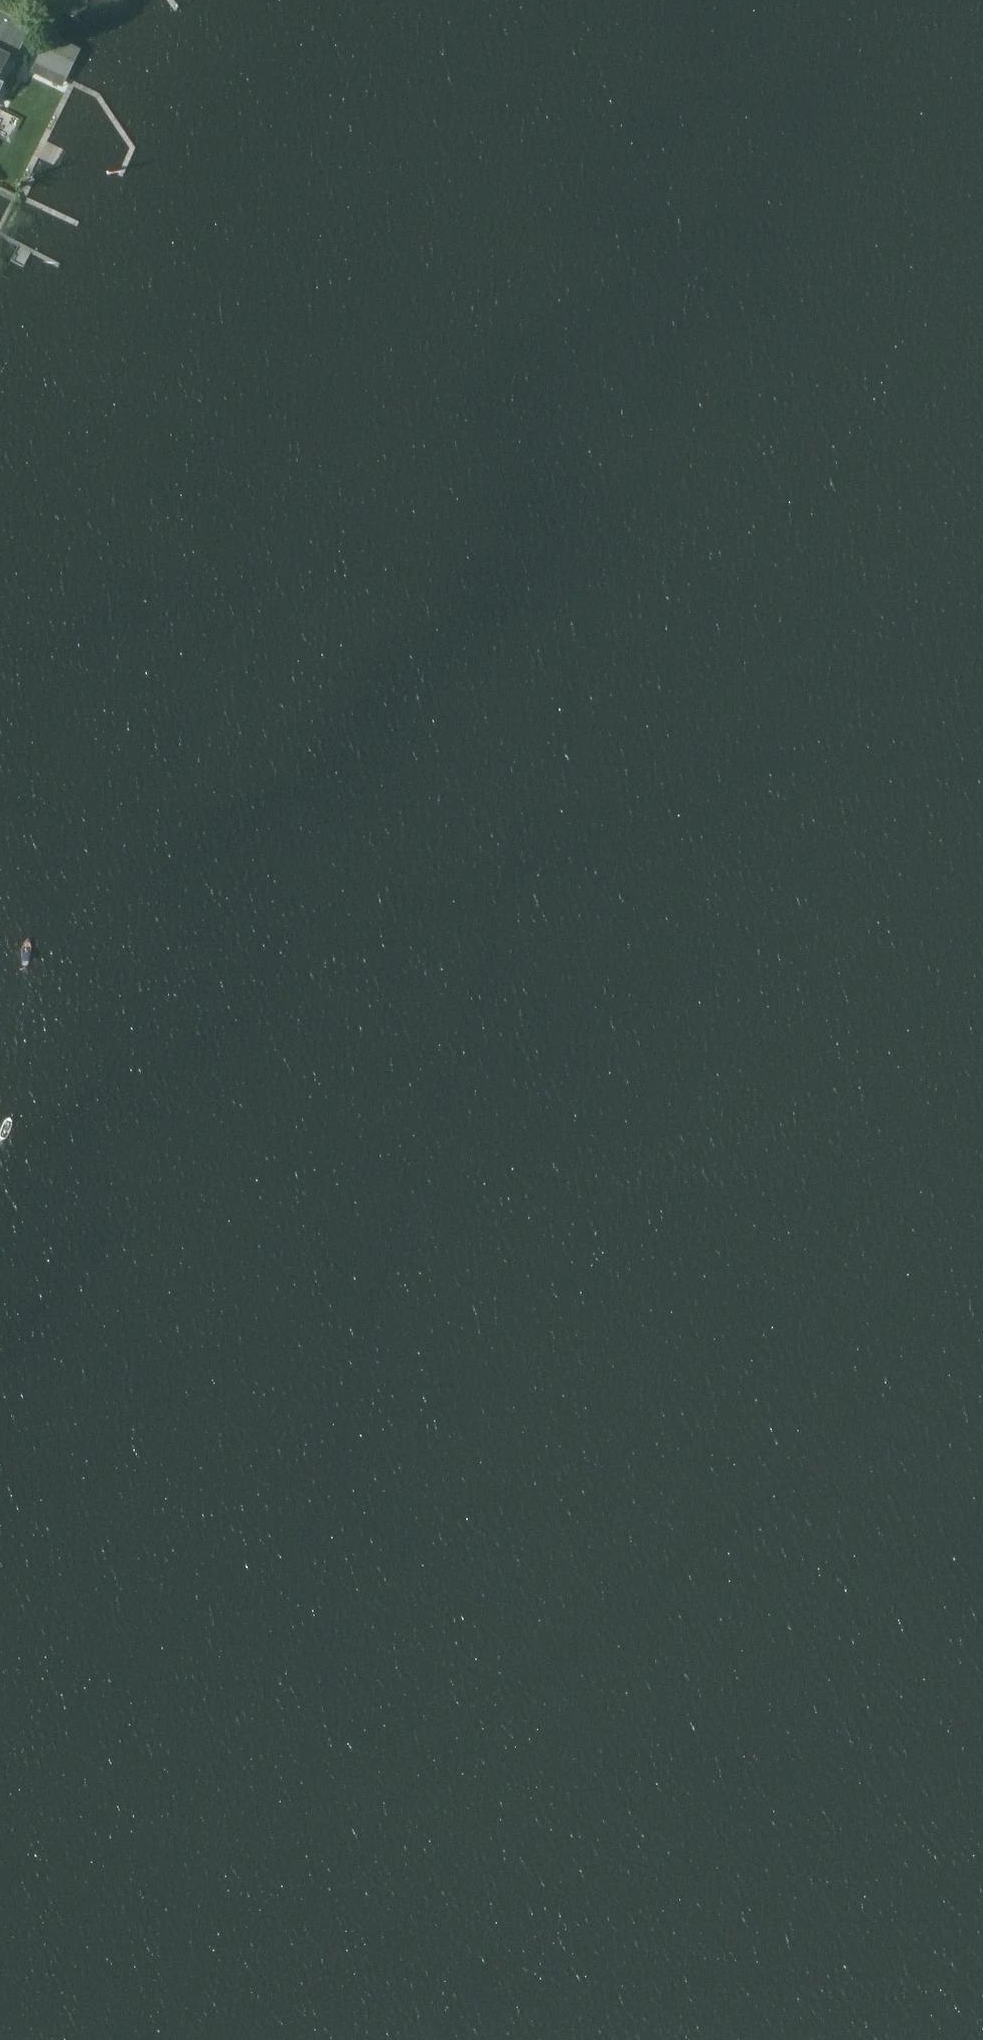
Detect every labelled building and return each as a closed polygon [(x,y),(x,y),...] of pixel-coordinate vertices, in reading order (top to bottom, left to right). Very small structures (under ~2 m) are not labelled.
[(31,28),(0,12),(0,74),(7,60),(14,64),(31,28)] [(51,36),(38,61),(68,76),(76,62),(80,51),(51,36)]
